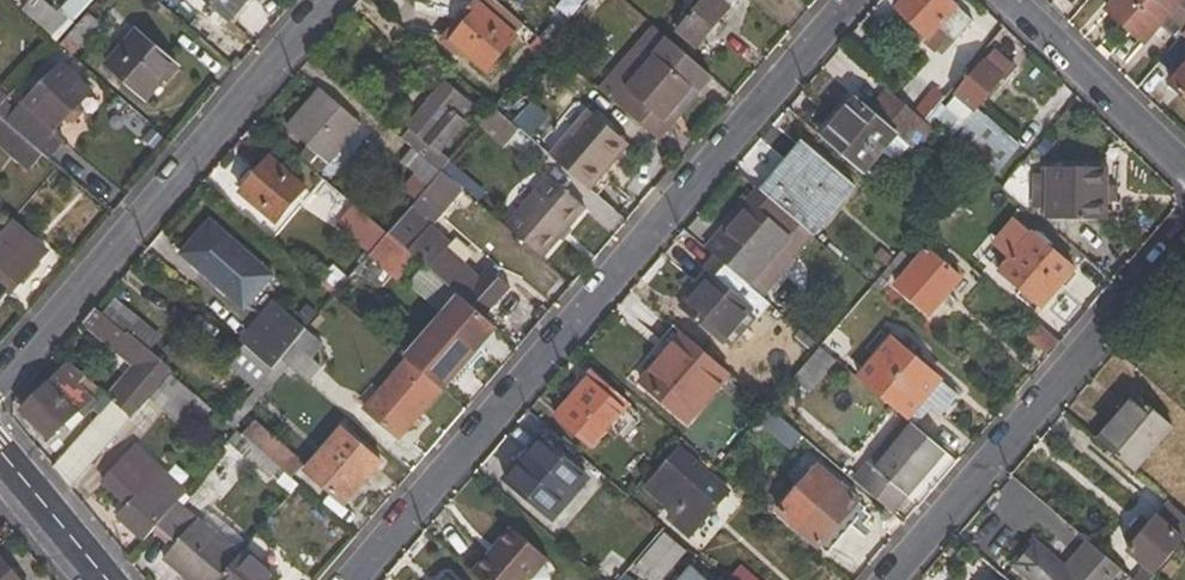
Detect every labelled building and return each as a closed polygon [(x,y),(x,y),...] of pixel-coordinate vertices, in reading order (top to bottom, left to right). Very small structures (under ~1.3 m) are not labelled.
[(90,0),(68,0),(49,19),(62,31),(90,0)] [(229,20),(247,0),(207,0),(229,20)] [(605,0),(586,0),(583,4),(593,13),(605,0)] [(735,0),(703,0),(676,32),(694,48),(735,0)] [(952,42),(971,23),(947,0),(903,0),(896,7),(926,36),(923,39),(934,49),(946,36),(952,42)] [(1159,26),(1176,41),(1184,31),(1184,0),(1114,0),(1107,9),(1145,43),(1159,26)] [(444,36),(485,71),(514,37),(473,3),(444,36)] [(106,30),(87,13),(58,44),(73,58),(86,42),(92,47),(106,30)] [(690,89),(696,94),(712,77),(652,26),(638,42),(651,54),(611,100),(657,140),(669,126),(663,120),(673,109),(690,89)] [(570,38),(561,30),(548,46),(557,54),(570,38)] [(162,77),(169,83),(180,69),(136,31),(105,64),(144,99),(162,77)] [(1176,41),(1157,63),(1173,76),(1166,84),(1184,100),(1184,31),(1176,41)] [(528,47),(539,56),(548,46),(537,36),(528,47)] [(638,42),(598,89),(611,100),(651,54),(638,42)] [(944,66),(948,69),(913,112),(925,123),(972,64),(957,51),(944,66)] [(1004,75),(984,57),(952,95),(971,113),(1004,75)] [(89,91),(59,62),(4,123),(40,154),(48,161),(64,144),(52,134),(67,117),(78,106),(89,91)] [(548,117),(514,86),(496,107),(531,138),(548,117)] [(421,117),(412,127),(416,132),(435,148),(469,106),(446,87),(436,98),(432,93),(416,112),(421,117)] [(287,126),(327,162),(359,123),(321,89),(287,126)] [(915,152),(934,130),(925,123),(913,112),(886,89),(866,112),(853,101),(821,137),(862,173),(880,152),(888,159),(904,159),(915,152)] [(962,124),(971,113),(952,95),(943,105),(962,124)] [(550,134),(584,164),(615,126),(581,97),(550,134)] [(992,149),(1015,170),(1055,123),(1031,103),(992,149)] [(73,123),(83,111),(78,106),(67,117),(73,123)] [(502,144),(517,128),(494,109),(480,125),(502,144)] [(669,126),(680,114),(673,109),(663,120),(669,126)] [(4,123),(0,119),(0,146),(27,170),(40,154),(4,123)] [(435,148),(416,132),(407,143),(412,147),(440,171),(449,161),(435,148)] [(799,142),(768,177),(775,184),(806,147),(799,142)] [(401,188),(415,200),(440,171),(412,147),(400,161),(413,173),(401,188)] [(806,147),(775,184),(765,195),(801,226),(812,236),(853,187),(806,147)] [(241,191),(276,222),(304,188),(269,158),(241,191)] [(451,180),(460,170),(449,161),(440,171),(451,180)] [(1048,222),(1105,222),(1107,166),(1065,167),(1064,174),(1033,174),(1032,209),(1048,209),(1048,222)] [(461,189),(451,180),(440,171),(415,200),(411,206),(431,224),(461,189)] [(548,176),(505,228),(541,258),(584,206),(548,176)] [(801,226),(765,195),(760,191),(743,210),(748,215),(713,256),(749,287),(801,226)] [(431,224),(411,206),(387,233),(408,251),(431,224)] [(743,210),(741,207),(705,249),(713,256),(748,215),(743,210)] [(360,210),(342,232),(368,255),(387,233),(360,210)] [(180,253),(242,308),(271,276),(209,220),(180,253)] [(9,221),(0,232),(0,296),(4,292),(9,296),(29,272),(33,275),(45,262),(41,258),(45,253),(9,221)] [(408,251),(425,265),(460,297),(484,318),(507,290),(488,274),(481,282),(443,248),(449,240),(431,224),(408,251)] [(390,273),(408,251),(387,233),(368,255),(373,260),(390,273)] [(998,271),(1041,307),(1073,269),(1031,234),(998,271)] [(924,249),(914,261),(901,251),(888,267),(899,276),(893,284),(929,316),(960,280),(924,249)] [(731,349),(769,304),(749,287),(713,256),(702,268),(697,264),(687,277),(694,283),(691,288),(695,292),(682,306),(731,349)] [(376,289),(390,273),(373,260),(360,275),(376,289)] [(425,265),(409,285),(442,315),(460,297),(425,265)] [(880,274),(871,286),(884,297),(893,284),(880,274)] [(460,297),(442,315),(405,358),(440,389),(496,327),(484,318),(460,297)] [(141,320),(116,298),(103,314),(129,336),(141,320)] [(273,301),(239,339),(272,368),(279,360),(305,329),(273,301)] [(103,314),(95,307),(82,322),(134,367),(124,380),(119,376),(104,393),(131,417),(145,401),(169,372),(147,353),(129,336),(103,314)] [(160,336),(141,320),(129,336),(147,353),(160,336)] [(1023,335),(1047,357),(1059,342),(1035,321),(1023,335)] [(638,385),(686,425),(728,376),(667,323),(655,338),(668,350),(638,385)] [(845,353),(853,343),(835,328),(827,337),(845,353)] [(310,357),(321,344),(305,329),(279,360),(286,366),(306,383),(321,366),(310,357)] [(891,336),(856,378),(904,420),(919,401),(928,409),(937,418),(957,394),(891,336)] [(837,363),(845,353),(827,337),(819,346),(837,363)] [(243,345),(227,365),(253,388),(270,370),(243,345)] [(830,360),(817,349),(804,363),(818,376),(830,360)] [(362,410),(395,440),(440,389),(405,358),(362,410)] [(270,370),(253,388),(235,412),(227,422),(236,430),(286,366),(279,360),(272,368),(270,370)] [(97,403),(106,412),(52,469),(69,489),(131,417),(104,393),(92,383),(85,391),(78,384),(85,376),(69,362),(21,410),(47,437),(75,409),(84,417),(97,403)] [(196,395),(169,372),(145,401),(171,425),(196,395)] [(92,383),(85,376),(78,384),(85,391),(92,383)] [(592,447),(623,411),(586,380),(556,414),(592,447)] [(1135,396),(1097,439),(1132,469),(1169,425),(1135,396)] [(745,412),(754,421),(766,407),(756,398),(745,412)] [(919,401),(904,420),(911,426),(914,428),(928,409),(919,401)] [(303,463),(253,421),(242,435),(278,465),(292,478),(303,463)] [(911,426),(860,487),(891,513),(943,452),(914,428),(911,426)] [(342,504),(379,461),(340,427),(304,470),(342,504)] [(242,435),(236,430),(226,442),(267,478),(278,465),(242,435)] [(538,435),(515,460),(522,466),(543,440),(538,435)] [(585,475),(543,440),(522,466),(508,483),(549,518),(585,475)] [(127,506),(117,518),(143,542),(153,530),(131,511),(144,495),(166,515),(176,503),(185,492),(132,445),(101,482),(127,506)] [(670,519),(687,533),(724,490),(679,452),(649,488),(675,512),(670,519)] [(816,466),(777,511),(812,542),(836,514),(843,519),(858,502),(816,466)] [(166,515),(144,495),(131,511),(153,530),(166,515)] [(163,558),(188,579),(213,579),(235,554),(176,503),(166,515),(153,530),(172,547),(163,558)] [(1183,541),(1184,538),(1184,518),(1169,504),(1149,526),(1140,517),(1124,536),(1133,545),(1127,552),(1144,567),(1154,575),(1183,541)] [(843,519),(836,514),(812,542),(820,548),(843,519)] [(510,528),(471,573),(480,579),(528,579),(546,558),(510,528)] [(646,541),(632,529),(597,570),(607,579),(614,579),(646,541)] [(660,530),(630,567),(645,579),(659,579),(684,550),(660,530)] [(1118,569),(1087,542),(1064,569),(1032,542),(1012,564),(1030,579),(1108,579),(1118,569)] [(241,546),(235,554),(213,579),(279,579),(241,546)] [(0,558),(0,579),(20,579),(0,558)] [(688,566),(676,579),(705,579),(688,566)] [(1133,579),(1150,579),(1154,575),(1144,567),(1133,579)] [(734,579),(753,579),(742,570),(734,579)]
